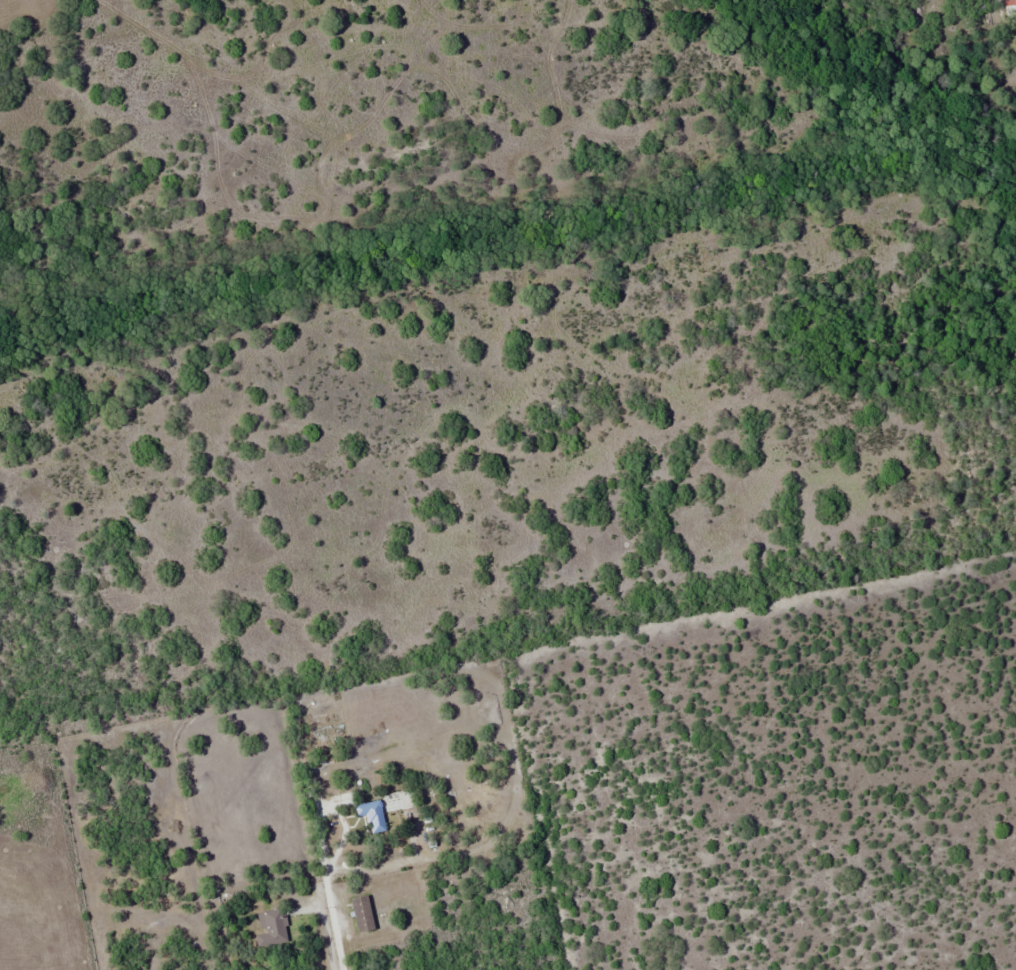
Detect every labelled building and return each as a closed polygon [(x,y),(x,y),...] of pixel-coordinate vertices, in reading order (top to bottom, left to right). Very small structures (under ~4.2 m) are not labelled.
[(366,815),(369,833),(385,830),(380,801),(354,805),(356,817),(366,815)] [(352,898),(357,933),(375,930),(369,895),(352,898)] [(260,933),(254,933),(256,948),(289,943),(283,908),(256,913),(260,933)]
